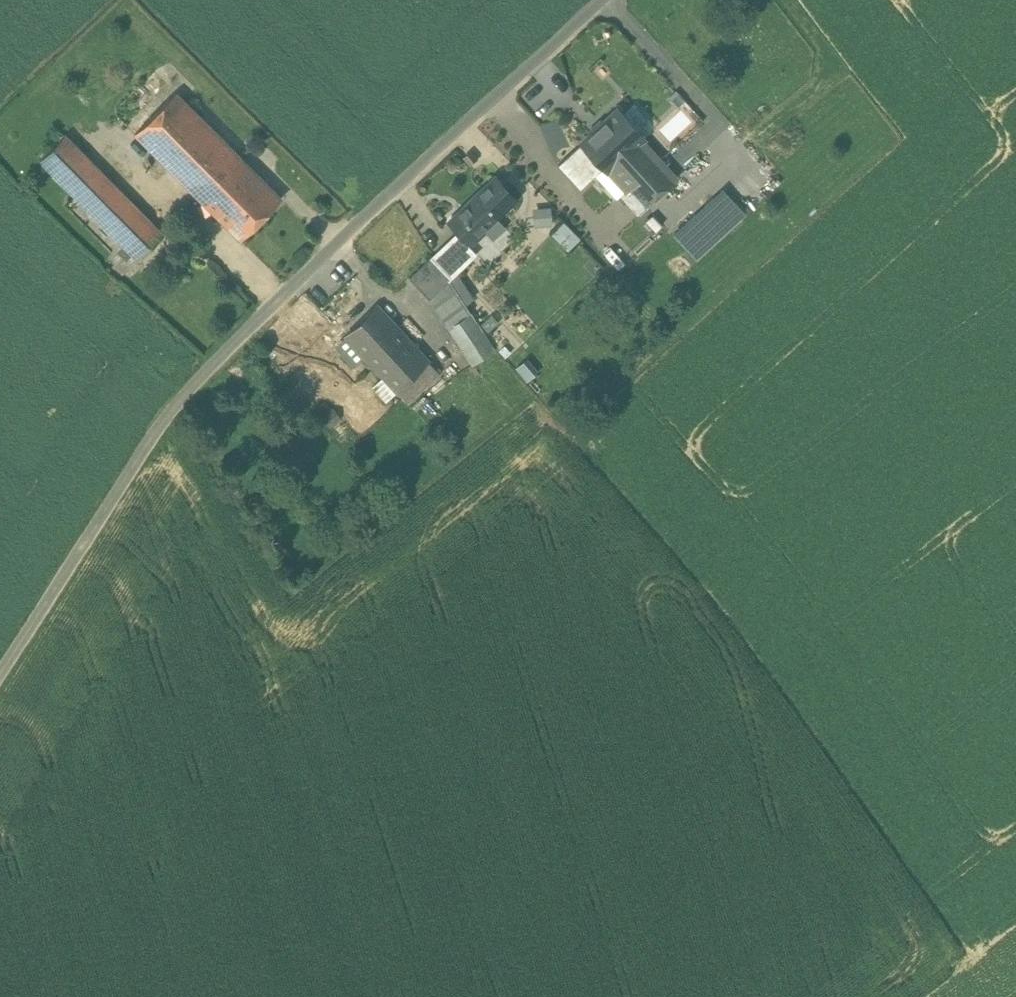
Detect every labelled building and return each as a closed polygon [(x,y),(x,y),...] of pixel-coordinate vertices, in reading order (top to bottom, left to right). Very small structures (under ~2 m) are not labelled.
[(241,157),(176,92),(135,133),(200,198),(241,157)] [(608,170),(643,138),(644,138),(618,110),(582,142),(604,166),(608,170)] [(164,234),(65,134),(41,159),(139,258),(164,234)] [(643,138),(608,170),(626,190),(620,195),(638,214),(679,177),(643,138)] [(604,166),(582,142),(558,164),(580,188),(596,174),(604,166)] [(281,198),(241,157),(200,198),(240,239),(281,198)] [(604,166),(596,174),(617,198),(620,195),(626,190),(608,170),(604,166)] [(492,180),(449,221),(458,230),(470,244),(484,230),(483,228),(515,198),(514,197),(511,200),(503,191),(503,186),(498,180),(492,180)] [(721,194),(680,237),(694,251),(735,208),(721,194)] [(563,221),(553,232),(568,246),(579,236),(563,221)] [(458,230),(451,237),(471,259),(478,252),(470,244),(458,230)] [(451,237),(431,255),(452,277),(471,259),(451,237)] [(452,277),(431,255),(409,276),(430,298),(450,279),(452,277)] [(450,279),(430,298),(448,328),(448,327),(471,313),(450,279)] [(429,362),(378,306),(346,335),(366,356),(384,376),(397,390),(429,362)] [(471,313),(448,327),(472,364),(495,349),(471,313)] [(366,356),(346,335),(335,345),(354,367),(366,356)] [(429,362),(397,390),(408,402),(440,374),(429,362)] [(386,401),(397,390),(384,376),(372,387),(386,401)] [(330,427),(341,418),(333,410),(323,418),(330,427)]
